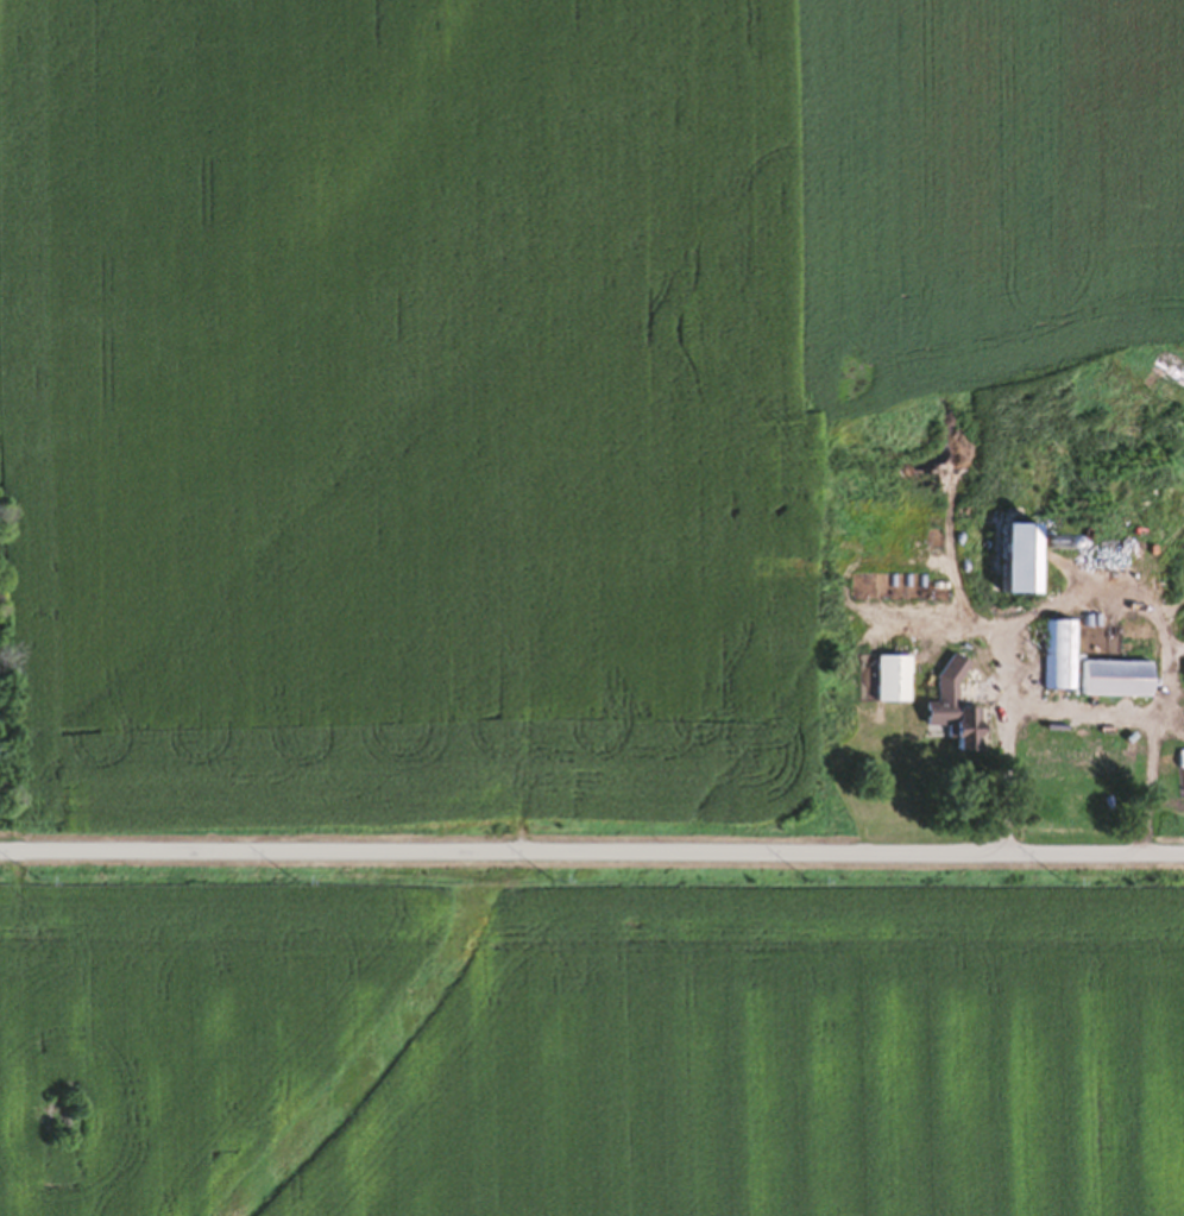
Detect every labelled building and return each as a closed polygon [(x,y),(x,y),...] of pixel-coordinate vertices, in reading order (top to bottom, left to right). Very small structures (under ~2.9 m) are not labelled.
[(1051,435),(1003,436),(1004,511),(952,512),(953,544),(981,543),(981,532),(991,532),(991,553),(931,554),(931,538),(828,539),(828,562),(751,563),(751,588),(929,586),(929,575),(976,575),(977,598),(1020,598),(1020,612),(1046,612),(1046,598),(1034,598),(1033,538),(1052,537),(1051,435)] [(1074,627),(1029,627),(1029,650),(1043,650),(1043,694),(1073,695),(1074,627)] [(924,634),(867,634),(867,654),(924,654),(924,634)] [(1078,701),(1145,701),(1145,651),(1078,651),(1078,701)] [(923,729),(944,729),(944,743),(951,747),(952,756),(976,755),(976,713),(958,713),(954,711),(954,691),(965,670),(965,666),(949,658),(935,686),(935,707),(923,707),(923,729)] [(863,706),(909,707),(909,661),(863,660),(863,706)]
